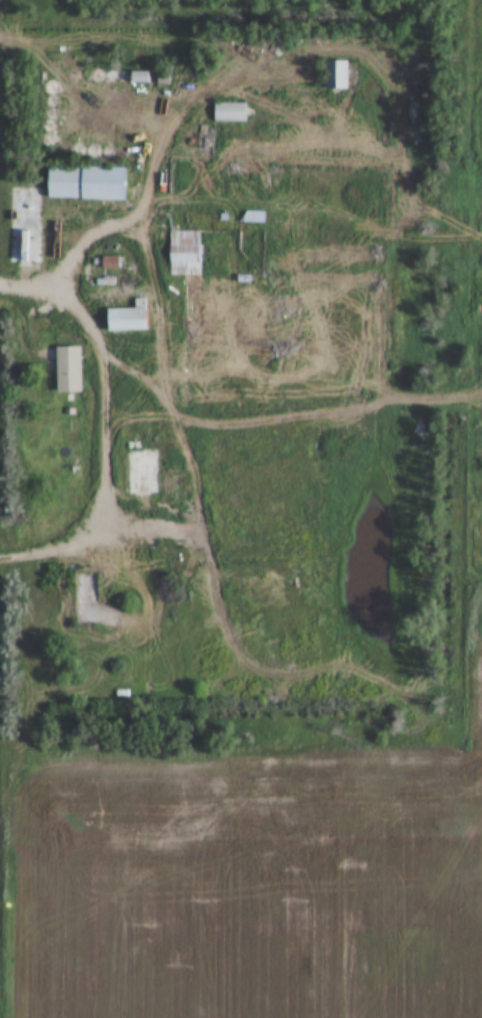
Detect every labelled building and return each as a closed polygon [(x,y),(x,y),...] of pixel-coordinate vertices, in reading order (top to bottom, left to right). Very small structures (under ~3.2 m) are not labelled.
[(330,61),(350,61),(350,89),(330,89),(330,61)] [(76,83),(80,82),(83,80),(84,76),(83,72),(80,69),(76,68),(73,69),(70,72),(69,76),(70,79),(72,82),(76,83)] [(99,84),(103,83),(105,80),(106,76),(105,72),(103,70),(99,69),(95,70),(93,72),(92,76),(93,80),(95,83),(99,84)] [(138,71),(155,71),(155,83),(138,83),(138,71)] [(113,83),(116,82),(118,80),(119,77),(118,74),(116,72),(113,72),(111,72),(109,74),(108,77),(109,80),(111,82),(113,83)] [(126,83),(129,82),(131,80),(132,77),(131,74),(129,72),(126,72),(124,72),(121,74),(121,77),(121,80),(123,82),(126,83)] [(162,72),(174,72),(174,84),(162,83),(162,72)] [(193,83),(196,82),(198,80),(199,77),(198,74),(196,72),(193,72),(190,72),(188,74),(188,77),(188,80),(190,82),(193,83)] [(181,84),(184,83),(186,81),(186,78),(186,76),(184,73),(181,73),(178,73),(176,75),(175,78),(176,81),(178,83),(181,84)] [(55,96),(58,95),(61,92),(62,88),(61,84),(58,82),(55,81),(51,82),(48,84),(47,88),(48,92),(51,95),(55,96)] [(170,97),(173,96),(175,94),(176,92),(175,89),(173,87),(170,86),(168,87),(166,89),(165,92),(166,94),(168,96),(170,97)] [(55,108),(58,107),(60,105),(60,102),(60,99),(58,97),(55,96),(52,97),(50,99),(49,102),(50,105),(52,107),(55,108)] [(218,103),(248,103),(248,122),(218,122),(218,103)] [(53,120),(56,119),(58,117),(59,114),(58,112),(56,110),(54,109),(51,110),(49,112),(48,114),(49,117),(51,119),(53,120)] [(136,130),(139,130),(141,127),(141,125),(141,122),(139,120),(136,119),(133,120),(131,122),(130,125),(131,127),(133,129),(136,130)] [(52,132),(55,131),(57,129),(57,127),(57,124),(55,122),(52,121),(49,122),(47,124),(46,127),(47,129),(49,131),(52,132)] [(52,148),(56,147),(59,144),(60,141),(59,137),(56,134),(52,133),(48,134),(46,137),(45,140),(46,144),(48,147),(52,148)] [(80,160),(83,159),(86,157),(87,153),(86,149),(83,146),(80,145),(76,146),(73,149),(72,153),(73,157),(76,159),(80,160)] [(98,160),(101,159),(104,157),(105,153),(104,149),(101,146),(98,145),(94,146),(91,149),(90,153),(91,156),(94,159),(98,160)] [(65,159),(68,158),(70,156),(71,153),(70,150),(68,148),(65,147),(62,148),(60,150),(59,153),(60,156),(62,158),(65,159)] [(112,161),(115,160),(117,158),(118,155),(117,152),(115,150),(112,149),(109,150),(107,152),(106,155),(107,158),(109,160),(112,161)] [(125,161),(128,160),(130,158),(131,155),(130,152),(128,149),(125,149),(122,149),(120,152),(119,155),(120,158),(122,160),(125,161)] [(228,161),(264,161),(264,177),(228,177),(228,161)] [(56,166),(135,168),(134,200),(55,198),(56,166)] [(17,185),(49,186),(49,263),(17,263),(17,185)] [(248,211),(266,211),(266,223),(244,223),(244,217),(248,211)] [(174,231),(205,231),(205,275),(208,275),(208,343),(187,343),(187,275),(173,275),(174,231)] [(273,295),(296,296),(296,342),(272,342),(273,295)] [(115,308),(155,309),(155,329),(115,329),(115,308)] [(61,347),(87,347),(88,391),(62,392),(61,347)] [(156,450),(125,450),(125,496),(156,496),(156,450)] [(97,573),(73,573),(73,625),(97,625),(97,573)]
